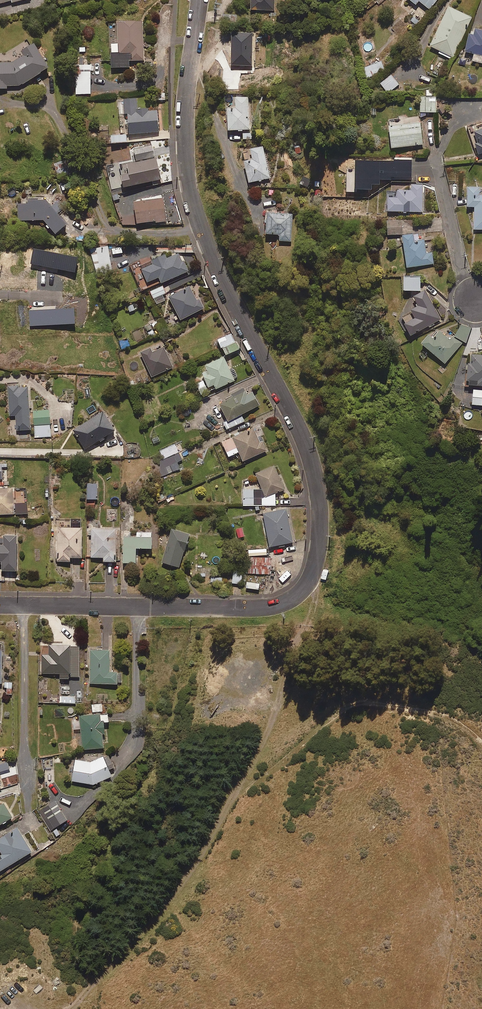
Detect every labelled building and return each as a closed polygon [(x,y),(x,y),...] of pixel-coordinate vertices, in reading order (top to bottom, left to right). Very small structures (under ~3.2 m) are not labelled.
[(274,0),(251,0),(251,10),(274,10),(274,0)] [(437,0),(409,0),(415,4),(418,0),(429,9),(437,0)] [(453,58),(472,17),(448,6),(430,47),(453,58)] [(144,60),(142,21),(118,22),(118,44),(111,44),(111,67),(129,67),(129,61),(144,60)] [(476,28),(475,34),(469,33),(465,51),(474,53),(472,61),(481,63),(481,30),(476,28)] [(252,66),(252,33),(231,32),(231,65),(252,66)] [(35,43),(21,43),(22,61),(0,62),(0,88),(7,88),(7,86),(21,85),(49,67),(35,43)] [(369,77),(385,71),(381,61),(365,68),(369,77)] [(76,94),(90,94),(90,65),(76,65),(76,94)] [(386,94),(399,84),(391,74),(379,84),(386,94)] [(436,112),(436,90),(426,90),(426,96),(420,96),(420,112),(436,112)] [(227,108),(228,130),(237,130),(237,132),(243,132),(243,130),(250,129),(248,97),(235,97),(236,107),(227,108)] [(137,109),(136,98),(118,99),(119,114),(127,113),(129,134),(159,131),(157,110),(148,111),(148,108),(137,109)] [(391,148),(423,144),(420,122),(389,126),(391,148)] [(481,153),(481,129),(474,132),(477,142),(475,143),(479,154),(481,153)] [(111,143),(126,142),(126,134),(111,136),(111,143)] [(249,183),(270,178),(263,146),(250,149),(253,160),(244,162),(249,183)] [(411,180),(412,158),(395,157),(394,162),(356,160),(355,189),(372,190),(372,184),(380,184),(380,179),(411,180)] [(56,175),(72,171),(70,159),(54,163),(56,175)] [(422,212),(423,184),(410,184),(410,190),(397,190),(397,197),(388,197),(388,211),(422,212)] [(479,188),(468,187),(467,207),(475,207),(474,229),(481,230),(481,195),(479,195),(479,188)] [(55,234),(66,225),(44,199),(27,199),(28,204),(18,204),(18,219),(43,219),(55,234)] [(136,223),(166,220),(163,199),(134,202),(136,223)] [(291,241),(292,214),(267,212),(266,234),(279,235),(279,241),(291,241)] [(403,234),(402,221),(387,221),(388,235),(403,234)] [(419,241),(418,234),(403,235),(407,267),(434,264),(432,253),(426,254),(424,240),(419,241)] [(95,270),(112,266),(107,246),(91,249),(95,270)] [(78,257),(34,249),(31,264),(75,273),(78,257)] [(161,283),(189,271),(181,253),(166,258),(165,255),(151,260),(153,264),(141,269),(147,283),(159,278),(161,283)] [(420,291),(420,277),(404,276),(404,290),(420,291)] [(162,295),(166,293),(162,286),(151,292),(157,304),(165,300),(162,295)] [(199,299),(197,300),(190,286),(169,297),(180,320),(204,308),(199,299)] [(411,335),(440,319),(425,291),(414,296),(421,309),(403,319),(411,335)] [(75,324),(74,308),(28,310),(29,326),(75,324)] [(453,335),(450,340),(438,330),(425,346),(445,363),(462,343),(453,335)] [(226,355),(239,349),(232,333),(218,339),(226,355)] [(152,377),(173,367),(164,347),(152,353),(150,348),(140,353),(152,377)] [(469,354),(466,385),(481,386),(481,355),(469,354)] [(237,377),(234,369),(230,370),(224,357),(205,365),(207,371),(201,373),(205,381),(197,384),(202,395),(214,390),(238,379),(237,377)] [(31,429),(28,386),(8,387),(10,415),(13,415),(14,431),(31,429)] [(253,392),(247,395),(244,388),(231,395),(232,397),(219,404),(231,428),(244,421),(241,415),(259,405),(253,392)] [(473,389),(472,405),(481,405),(481,390),(473,389)] [(51,437),(49,410),(34,411),(35,437),(51,437)] [(85,449),(115,430),(103,411),(73,430),(85,449)] [(262,440),(259,441),(254,428),(222,442),(229,457),(239,452),(243,461),(267,451),(262,440)] [(167,467),(182,460),(175,445),(160,451),(167,467)] [(275,493),(284,490),(275,466),(256,474),(262,490),(243,490),(243,506),(275,505),(275,493)] [(97,499),(97,484),(87,484),(87,500),(97,499)] [(13,489),(0,489),(0,514),(27,514),(27,503),(13,503),(13,489)] [(264,513),(269,547),(275,546),(276,554),(288,552),(286,544),(292,543),(287,509),(264,513)] [(82,558),(82,528),(78,528),(56,527),(56,562),(70,562),(70,558),(82,558)] [(116,562),(116,528),(91,528),(91,558),(104,558),(104,562),(116,562)] [(179,568),(189,535),(172,529),(162,563),(179,568)] [(152,532),(141,532),(123,531),(123,563),(136,563),(136,548),(151,549),(152,532)] [(16,571),(16,536),(2,536),(2,545),(0,545),(0,562),(2,562),(2,571),(16,571)] [(264,558),(264,546),(250,546),(250,558),(247,558),(246,574),(270,574),(271,558),(264,558)] [(242,585),(243,571),(233,570),(232,584),(242,585)] [(79,677),(79,646),(41,645),(41,674),(61,674),(61,677),(79,677)] [(110,672),(110,650),(90,650),(90,684),(117,684),(117,672),(110,672)] [(108,723),(108,714),(80,716),(82,750),(103,749),(102,723),(108,723)] [(109,770),(113,767),(107,754),(91,762),(75,760),(72,782),(93,785),(112,777),(109,770)] [(54,828),(67,820),(55,801),(42,809),(54,828)] [(0,806),(0,825),(13,818),(4,804),(0,806)] [(32,852),(17,827),(0,837),(0,851),(2,854),(0,856),(0,872),(32,852)]
